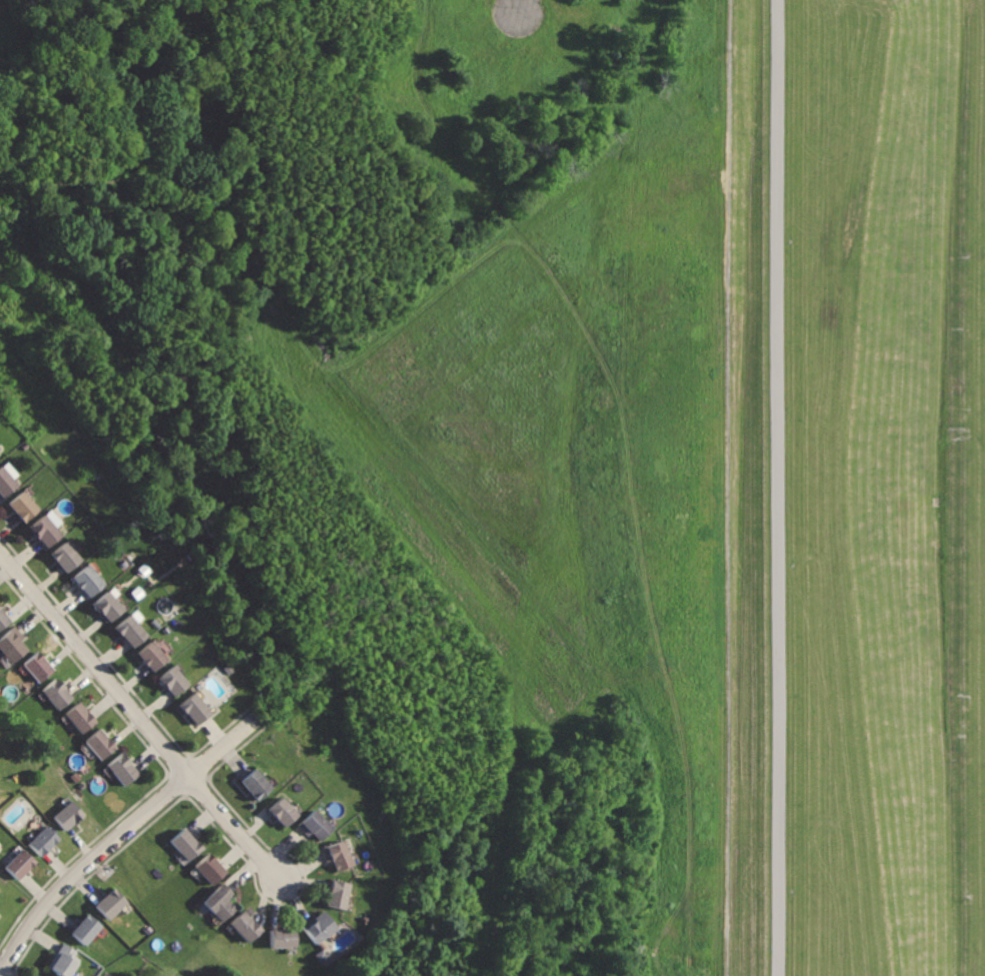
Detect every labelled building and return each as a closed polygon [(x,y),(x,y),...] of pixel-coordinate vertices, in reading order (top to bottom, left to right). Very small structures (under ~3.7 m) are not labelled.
[(0,467),(0,493),(4,498),(21,484),(3,464),(0,467)] [(25,489),(9,502),(27,523),(43,509),(25,489)] [(48,514),(33,526),(50,547),(65,534),(48,514)] [(67,540),(52,554),(69,573),(84,560),(67,540)] [(90,565),(74,578),(91,598),(107,585),(90,565)] [(109,590),(94,604),(110,623),(126,609),(109,590)] [(13,620),(0,604),(0,631),(13,620)] [(131,613),(116,628),(134,648),(150,633),(131,613)] [(17,663),(32,650),(23,640),(27,636),(17,625),(0,642),(0,644),(17,663)] [(153,639),(137,653),(156,674),(172,660),(153,639)] [(39,649),(24,664),(42,683),(57,668),(39,649)] [(173,665),(158,680),(177,699),(192,684),(173,665)] [(57,677),(42,692),(61,712),(76,696),(57,677)] [(195,692),(180,705),(199,727),(214,713),(195,692)] [(81,701),(65,716),(83,735),(99,720),(81,701)] [(100,728),(85,742),(102,760),(117,746),(100,728)] [(125,751),(107,766),(126,788),(144,773),(125,751)] [(256,767),(241,781),(260,801),(274,787),(256,767)] [(282,796),(269,809),(286,827),(299,814),(282,796)] [(54,817),(66,832),(85,815),(72,801),(54,817)] [(316,808),(297,826),(308,837),(312,832),(321,841),(335,827),(316,808)] [(28,842),(43,857),(61,839),(47,824),(28,842)] [(185,826),(170,840),(190,862),(204,848),(185,826)] [(321,846),(327,864),(335,862),(338,871),(355,866),(347,839),(321,846)] [(6,867),(21,881),(38,863),(24,848),(6,867)] [(209,852),(194,867),(212,886),(228,872),(209,852)] [(333,879),(329,904),(348,908),(353,882),(333,879)] [(224,882),(203,903),(224,923),(237,909),(229,901),(236,894),(224,882)] [(96,906),(110,921),(128,903),(114,889),(96,906)] [(300,925),(315,946),(337,930),(322,909),(300,925)] [(244,910),(230,926),(252,945),(266,929),(244,910)] [(72,933),(87,946),(104,925),(89,913),(72,933)] [(270,928),(271,949),(296,948),(296,927),(270,928)] [(49,968),(63,975),(74,975),(81,964),(75,961),(81,951),(65,942),(49,968)]
